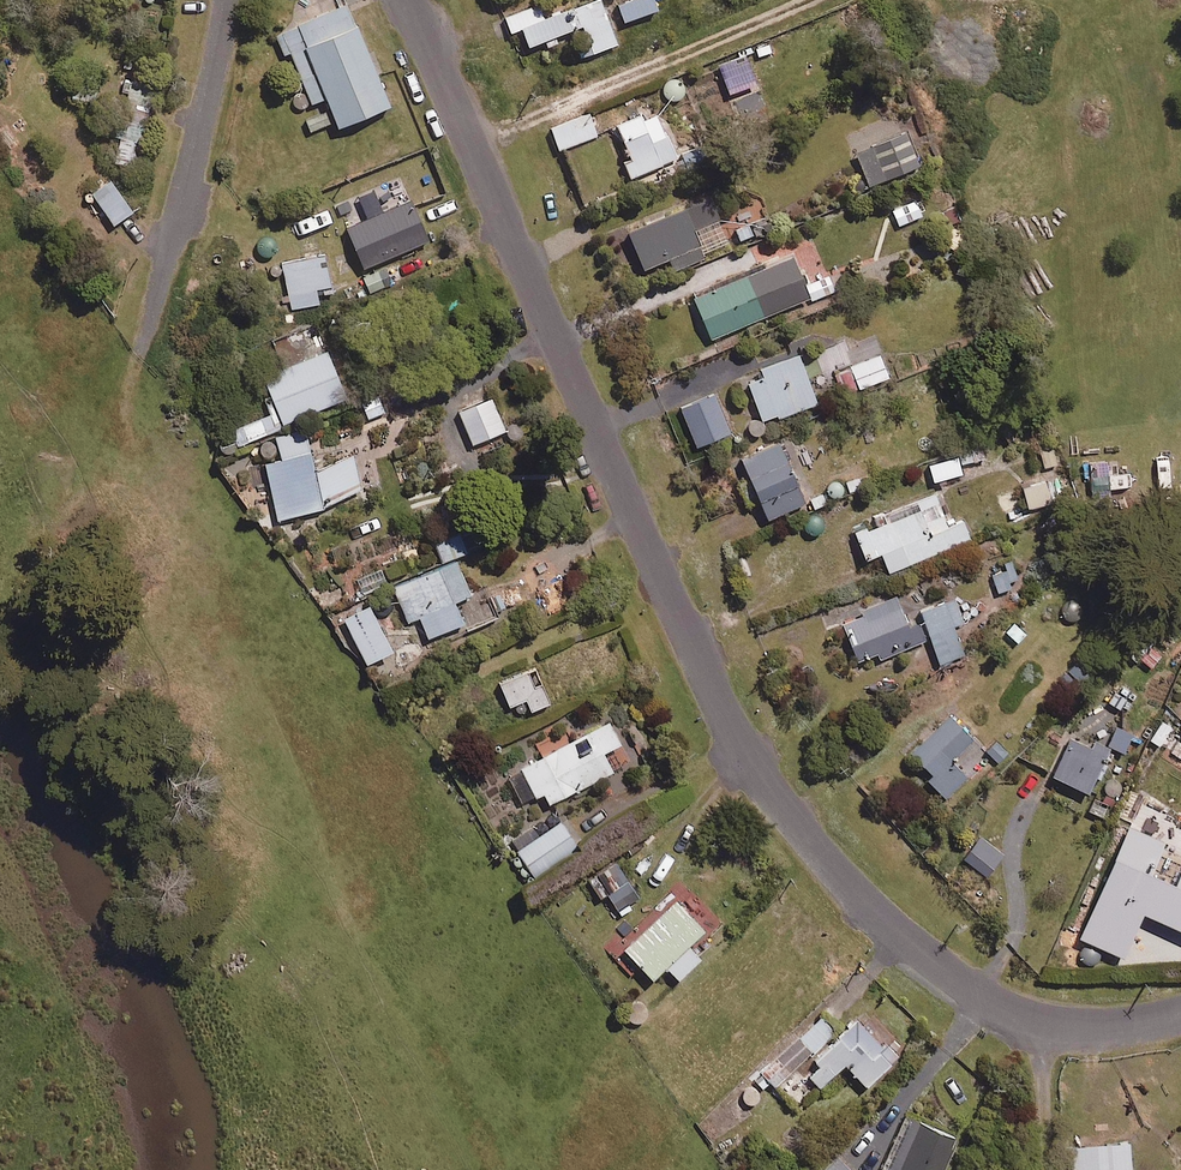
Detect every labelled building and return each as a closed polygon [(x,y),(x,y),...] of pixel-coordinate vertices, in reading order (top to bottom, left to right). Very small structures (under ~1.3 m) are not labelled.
[(598,0),(583,0),(540,16),(536,5),(502,17),(508,32),(518,28),(524,45),(567,30),(576,56),(614,43),(598,0)] [(652,0),(625,0),(614,4),(621,21),(655,7),(652,0)] [(327,98),(340,128),(390,107),(347,6),(274,36),(283,58),(291,54),(312,104),(327,98)] [(719,66),(730,96),(758,85),(746,55),(719,66)] [(137,165),(142,105),(120,103),(115,163),(137,165)] [(674,156),(652,108),(613,125),(628,160),(621,163),(627,177),(674,156)] [(586,112),(546,127),(556,151),(595,136),(586,112)] [(919,166),(898,116),(846,139),(868,188),(919,166)] [(130,210),(105,175),(85,189),(111,224),(130,210)] [(727,246),(706,197),(624,232),(639,269),(665,257),(671,270),(727,246)] [(425,241),(407,200),(342,227),(360,269),(425,241)] [(331,291),(322,253),(279,262),(290,310),(317,304),(315,295),(331,291)] [(805,297),(787,256),(690,297),(708,339),(805,297)] [(391,285),(385,268),(362,277),(368,293),(391,285)] [(836,289),(829,275),(803,286),(810,301),(836,289)] [(258,377),(268,401),(261,405),(265,414),(229,429),(234,442),(342,396),(322,350),(258,377)] [(813,402),(796,355),(756,369),(760,378),(745,383),(759,422),(813,402)] [(885,377),(876,355),(831,372),(840,394),(885,377)] [(728,432),(713,393),(678,407),(693,446),(728,432)] [(502,430),(488,398),(456,411),(470,443),(502,430)] [(356,457),(313,465),(306,431),(273,438),(277,457),(259,461),(270,520),(364,502),(356,457)] [(1050,440),(1036,443),(1043,470),(1057,466),(1050,440)] [(956,450),(961,465),(985,457),(980,442),(956,450)] [(800,503),(775,443),(737,459),(762,519),(800,503)] [(959,473),(954,455),(925,463),(931,481),(959,473)] [(1049,502),(1043,481),(1020,487),(1026,508),(1049,502)] [(874,519),(876,526),(852,535),(862,558),(877,552),(886,572),(967,538),(959,518),(951,522),(939,492),(874,519)] [(466,551),(457,531),(431,542),(439,562),(466,551)] [(468,596),(453,561),(391,588),(405,622),(415,617),(424,638),(461,622),(465,631),(496,617),(484,589),(468,596)] [(1007,567),(988,574),(997,595),(1016,587),(1007,567)] [(907,625),(895,596),(838,619),(854,661),(874,653),(877,659),(927,639),(936,662),(961,652),(951,625),(962,621),(953,598),(918,611),(921,619),(907,625)] [(387,651),(364,604),(339,616),(362,663),(387,651)] [(547,703),(534,668),(496,682),(505,706),(522,699),(527,711),(547,703)] [(1130,691),(1115,681),(1103,700),(1118,709),(1130,691)] [(971,739),(947,715),(908,753),(929,775),(924,780),(942,798),(964,777),(948,760),(971,739)] [(616,743),(606,723),(517,767),(532,797),(540,793),(545,804),(609,771),(599,752),(616,743)] [(1140,737),(1115,727),(1107,746),(1133,756),(1140,737)] [(1170,735),(1131,798),(1148,808),(1141,820),(1165,835),(1180,809),(1180,742),(1170,735)] [(1105,755),(1066,737),(1048,777),(1087,794),(1105,755)] [(1007,754),(991,740),(979,753),(995,767),(1007,754)] [(572,846),(556,822),(514,852),(530,875),(572,846)] [(1000,854),(978,837),(961,859),(983,876),(1000,854)] [(640,900),(614,866),(593,882),(619,916),(640,900)] [(700,929),(671,900),(620,950),(648,979),(661,966),(674,980),(696,958),(683,945),(700,929)] [(817,1019),(752,1081),(761,1090),(768,1083),(772,1087),(830,1033),(817,1019)] [(892,1058),(855,1019),(801,1071),(817,1088),(841,1064),(862,1086),(892,1058)] [(909,1119),(885,1169),(939,1169),(953,1139),(909,1119)] [(1127,1144),(1063,1146),(1063,1169),(1128,1169),(1127,1144)] [(1169,1145),(1172,1169),(1180,1169),(1180,1144),(1169,1145)] [(835,1158),(823,1169),(848,1169),(835,1158)]
